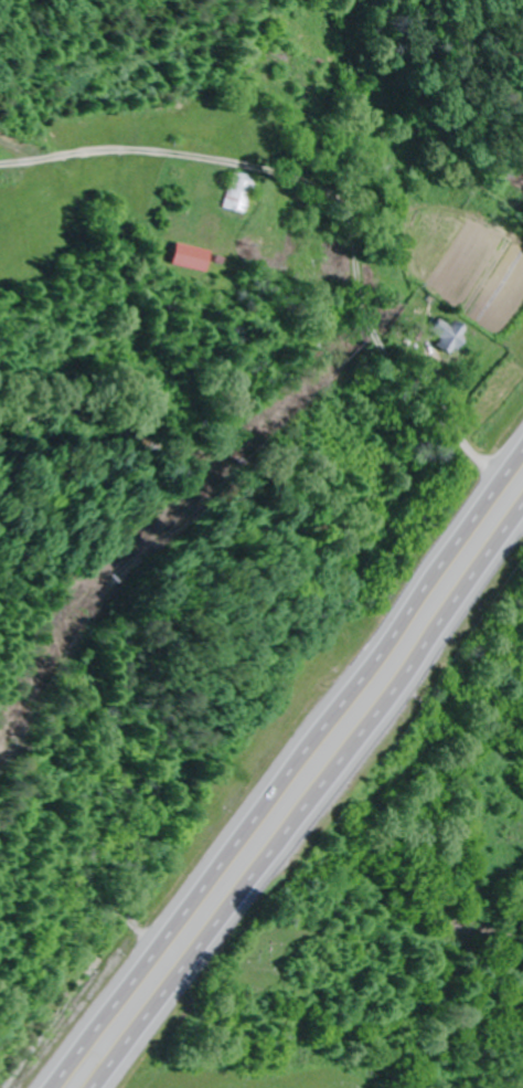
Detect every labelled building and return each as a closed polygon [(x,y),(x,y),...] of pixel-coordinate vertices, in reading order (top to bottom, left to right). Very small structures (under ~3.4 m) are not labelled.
[(243,213),(249,175),(227,171),(221,209),(243,213)] [(161,263),(205,275),(212,252),(167,239),(161,263)] [(432,350),(450,349),(449,329),(431,330),(432,350)]
